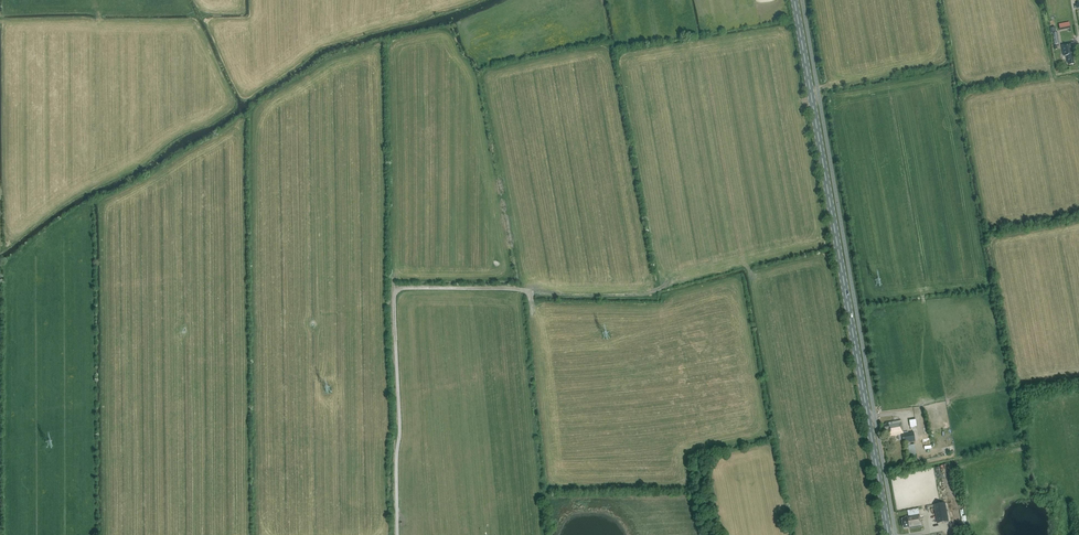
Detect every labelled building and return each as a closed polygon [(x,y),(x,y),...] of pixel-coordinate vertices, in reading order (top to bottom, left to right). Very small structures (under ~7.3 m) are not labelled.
[(1071,44),(1062,45),(1063,54),(1066,54),(1066,56),(1067,62),(1068,62),(1069,65),(1074,64),(1073,58),(1074,58),(1071,44)] [(902,433),(900,420),(885,423),(885,424),(882,425),(883,430),(887,430),(888,436),(901,434),(902,443),(914,441),(913,432),(907,433),(907,432),(902,433)] [(917,457),(914,444),(906,446),(908,459),(917,457)] [(943,503),(933,505),(937,523),(947,521),(943,503)] [(921,526),(919,514),(904,517),(904,518),(901,519),(902,528),(909,527),(909,528),(921,526)]
